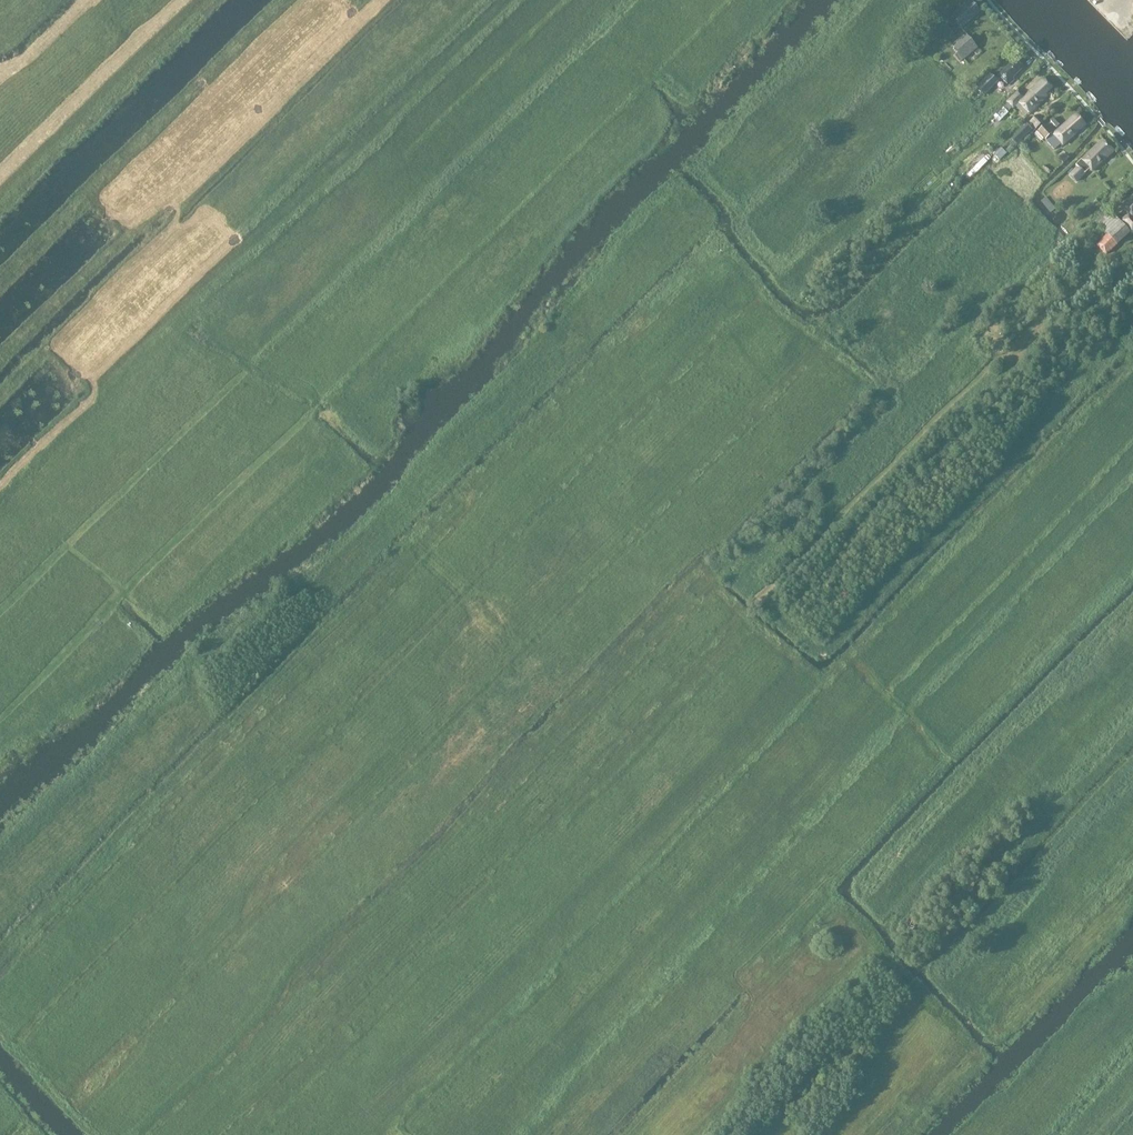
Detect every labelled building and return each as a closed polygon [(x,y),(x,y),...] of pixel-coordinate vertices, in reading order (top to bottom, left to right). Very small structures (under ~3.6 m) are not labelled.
[(979,12),(971,2),(952,18),(952,19),(945,25),(953,34),(960,27),(961,28),(979,12)] [(977,49),(966,36),(953,48),(964,60),(977,49)] [(1013,61),(998,76),(1008,86),(1014,80),(1012,78),(1021,69),(1013,61)] [(989,74),(975,88),(984,97),(998,83),(989,74)] [(1008,103),(1007,104),(1008,104),(1013,109),(1018,104),(1019,104),(1029,115),(1037,107),(1047,97),(1045,95),(1051,88),(1042,80),(1023,99),(1017,94),(1008,103)] [(996,90),(1001,94),(1005,87),(1000,84),(996,90)] [(1028,124),(1035,130),(1043,123),(1037,115),(1028,124)] [(1054,135),(1063,145),(1076,133),(1074,131),(1084,123),(1076,115),(1054,135)] [(1052,133),(1045,124),(1037,132),(1045,140),(1052,133)] [(1085,174),(1081,171),(1086,167),(1091,172),(1103,160),(1101,158),(1110,149),(1102,140),(1081,162),(1080,161),(1075,166),(1074,165),(1066,173),(1077,183),(1085,174)] [(1047,198),(1040,201),(1046,214),(1053,211),(1047,198)] [(1132,234),(1132,233),(1132,198),(1122,208),(1127,214),(1119,221),(1132,234)] [(1089,213),(1099,204),(1096,200),(1085,210),(1089,213)]
